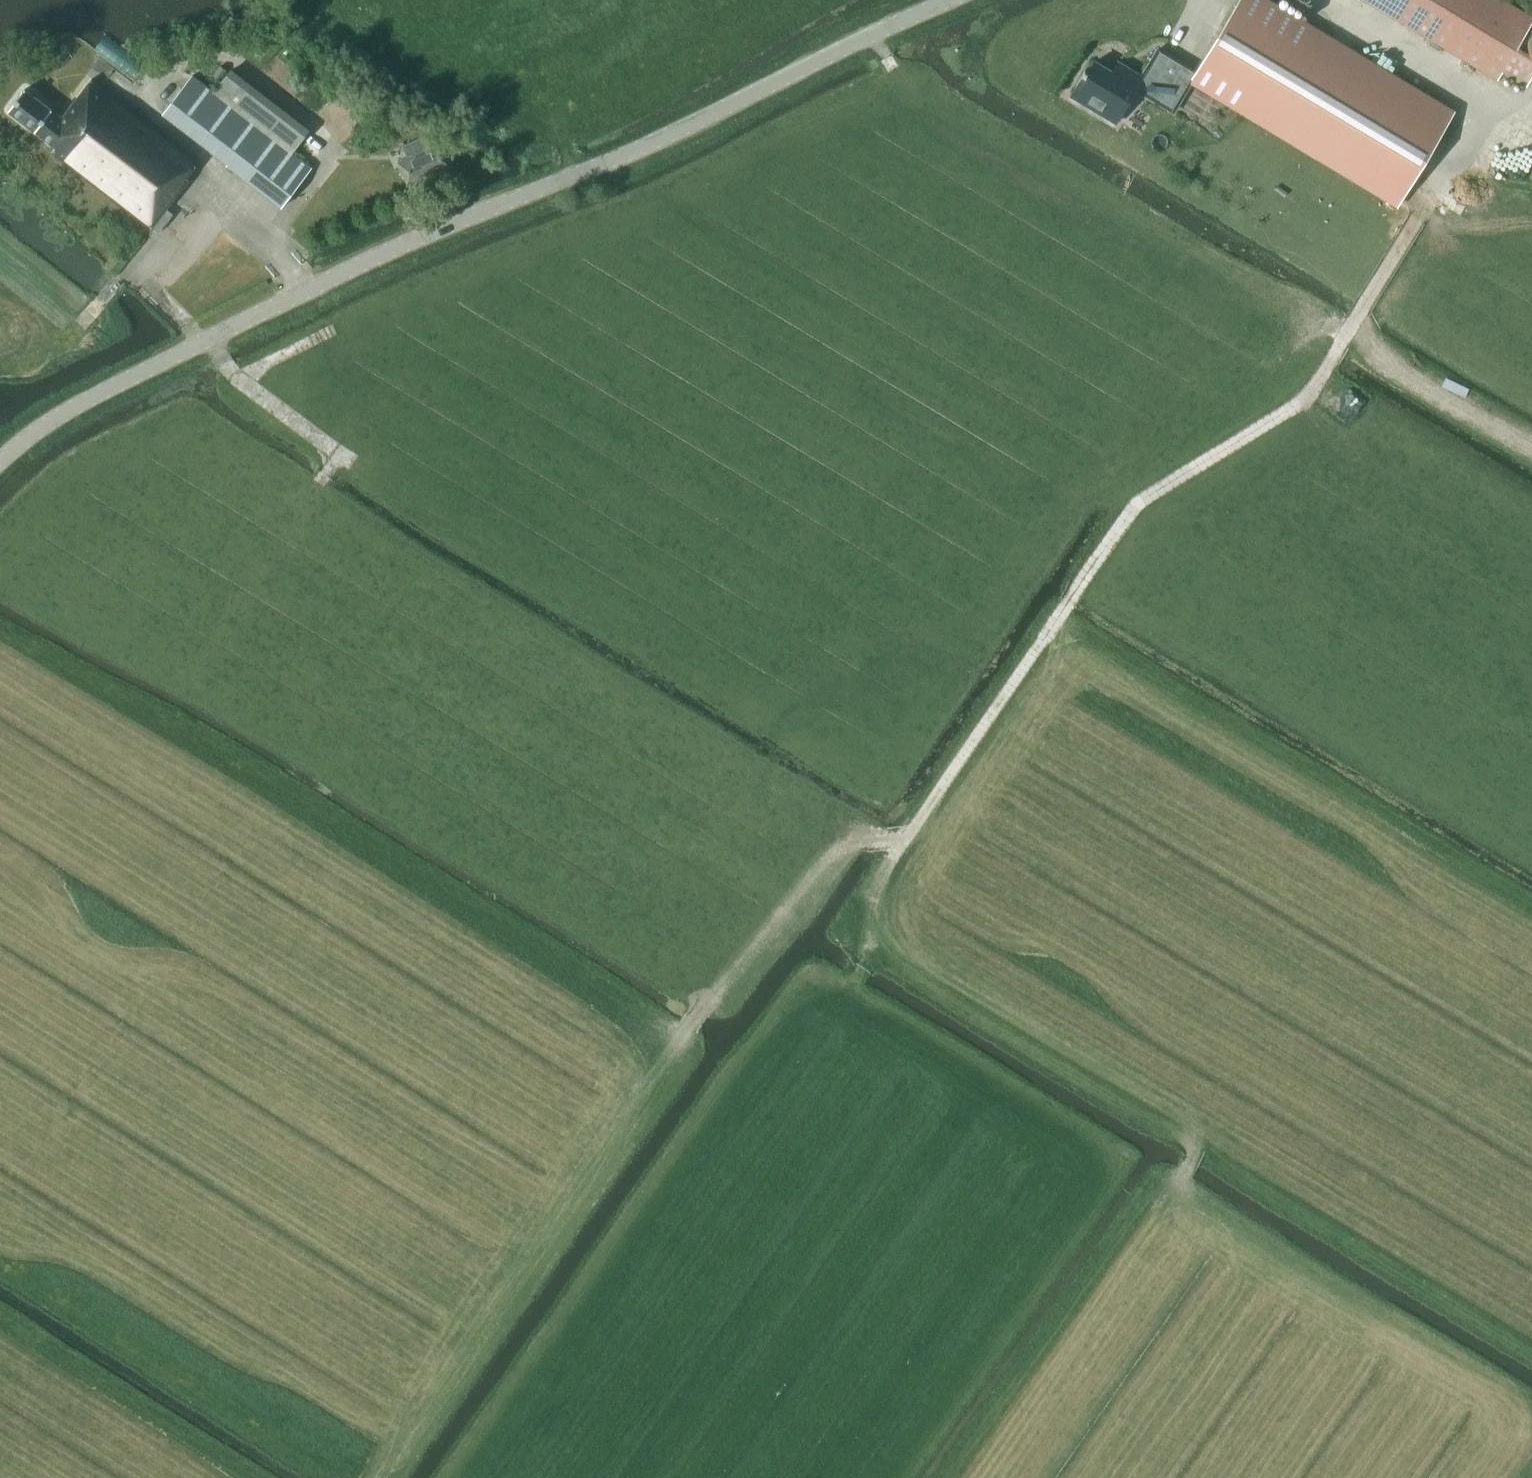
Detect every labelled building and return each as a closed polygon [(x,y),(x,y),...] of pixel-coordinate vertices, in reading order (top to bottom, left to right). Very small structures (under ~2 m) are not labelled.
[(1070,96),(1116,124),(1136,91),(1173,113),(1192,82),(1399,206),(1453,115),(1263,0),(1239,0),(1196,72),(1159,50),(1142,79),(1117,64),(1112,73),(1094,63),(1088,74),(1085,72),(1070,96)] [(1497,79),(1531,21),(1531,17),(1504,0),(1366,0),(1497,79)] [(229,166),(228,167),(282,210),(312,172),(193,78),(164,115),(229,166)] [(62,118),(26,89),(9,110),(57,148),(53,152),(150,230),(152,227),(159,232),(174,212),(167,207),(188,181),(185,179),(198,162),(93,79),(62,118)] [(453,166),(443,142),(430,147),(425,135),(402,145),(407,158),(398,162),(408,186),(453,166)]
